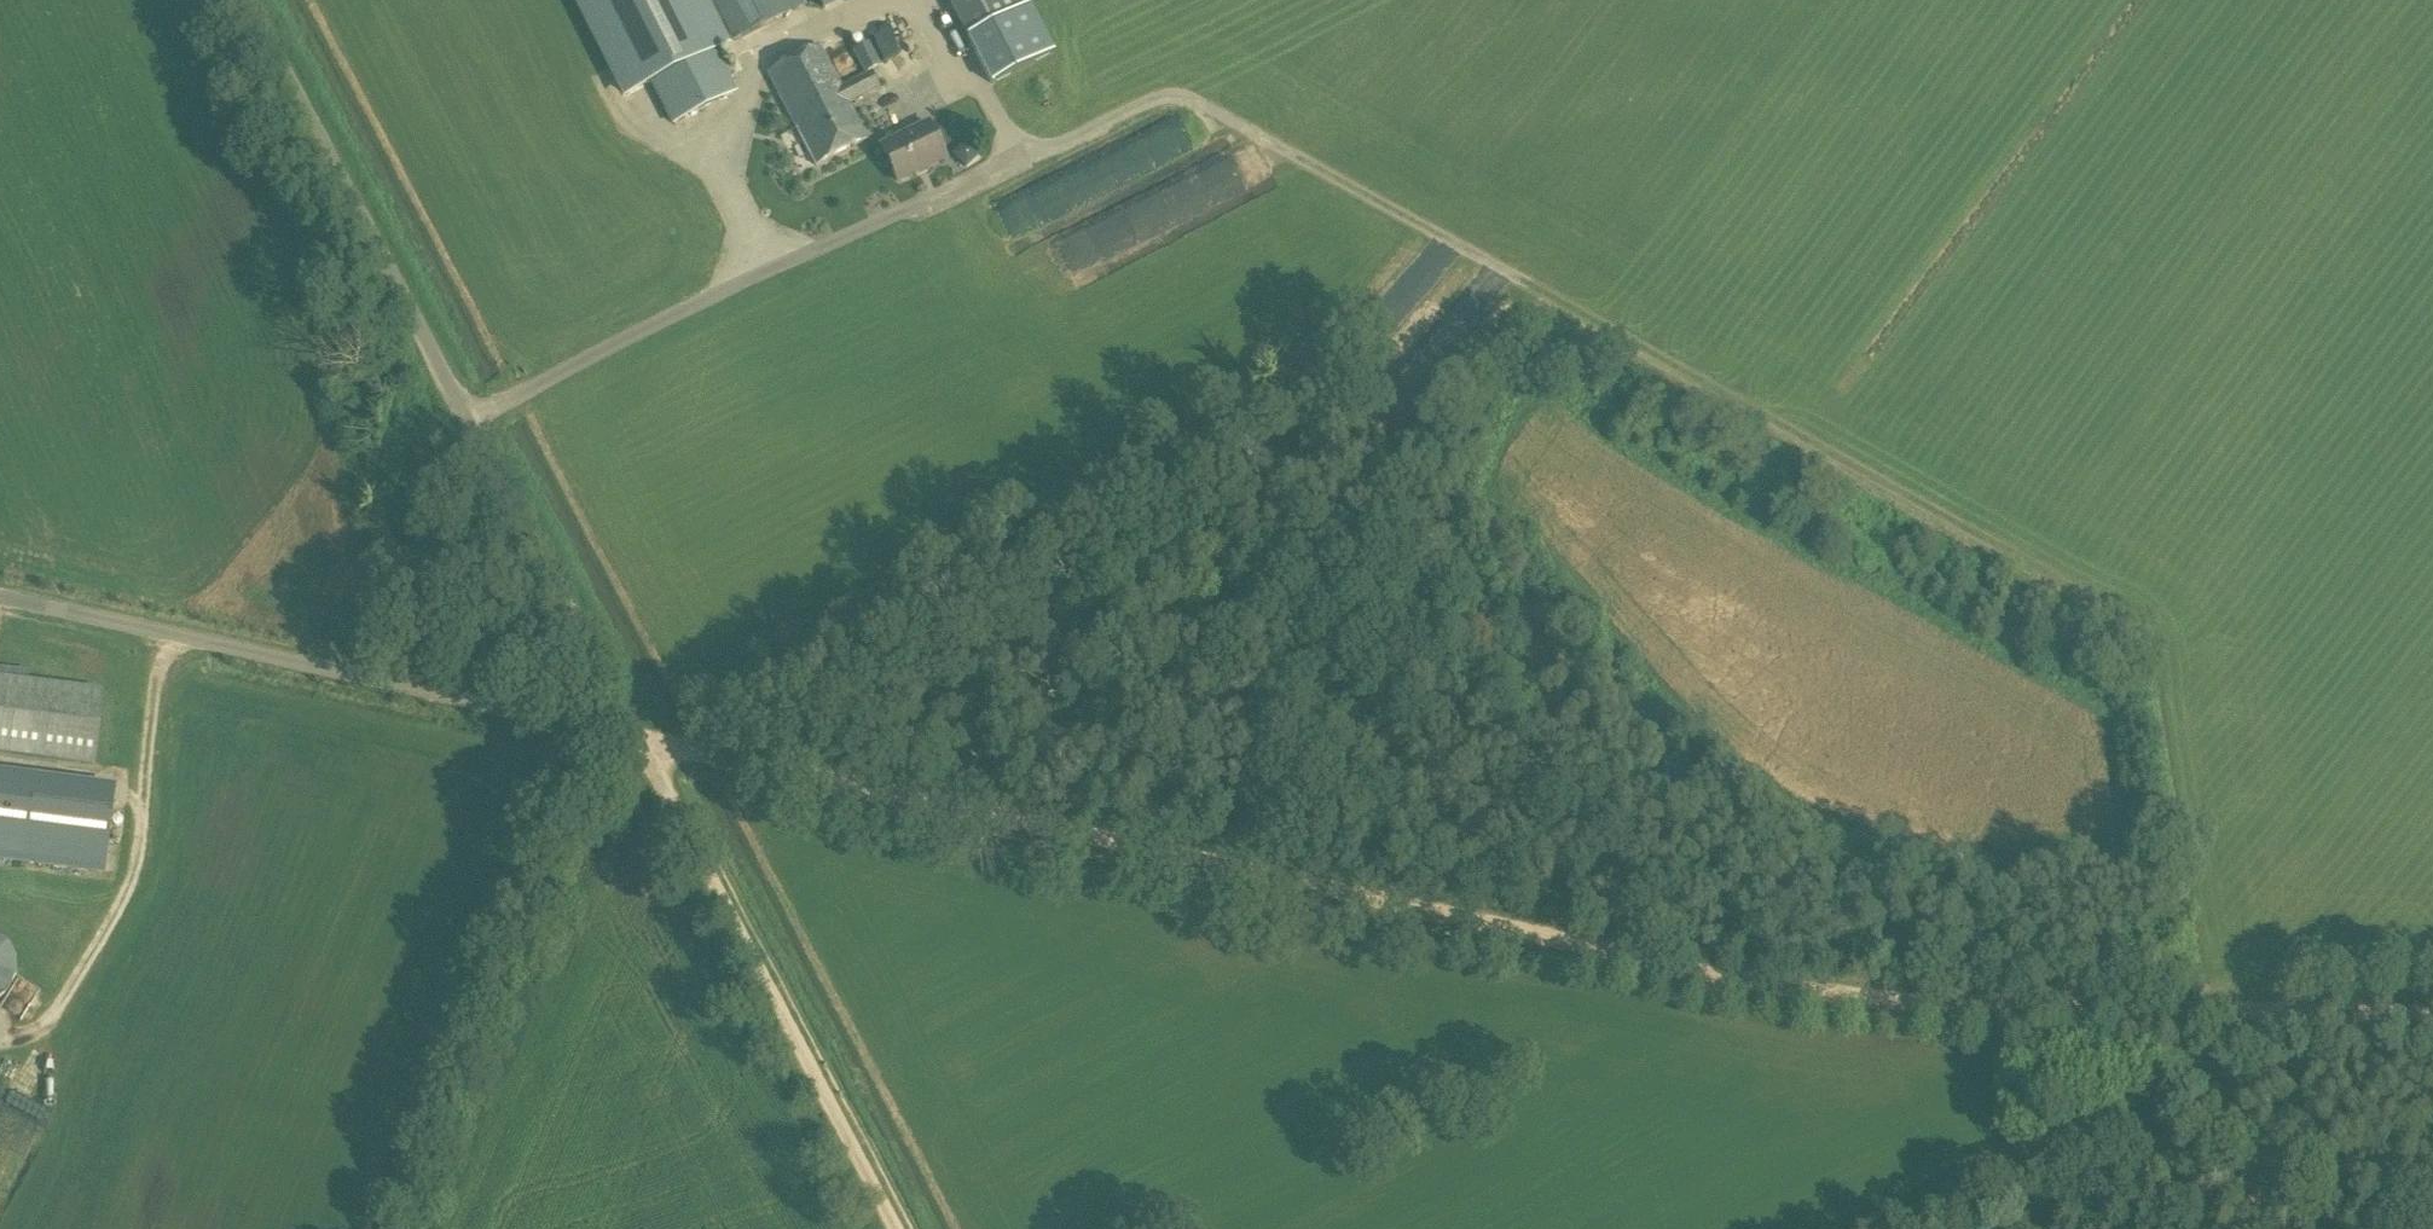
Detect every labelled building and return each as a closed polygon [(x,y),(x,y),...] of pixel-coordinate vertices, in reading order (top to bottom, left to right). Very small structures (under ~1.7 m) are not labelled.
[(627,96),(649,85),(669,123),(734,90),(714,51),(804,6),(801,0),(578,0),(627,96)] [(847,0),(818,0),(824,12),(847,0)] [(1030,41),(1017,15),(1030,5),(1028,0),(948,0),(982,66),(1030,41)] [(871,73),(841,88),(819,46),(768,72),(816,165),(867,138),(849,103),(879,87),(871,73)] [(881,147),(897,181),(945,158),(929,124),(881,147)] [(971,142),(959,155),(977,171),(989,158),(971,142)] [(94,763),(103,691),(0,679),(0,752),(94,763)] [(0,767),(0,858),(105,871),(116,781),(0,767)] [(6,992),(15,978),(16,961),(8,945),(0,940),(0,996),(6,992)]
